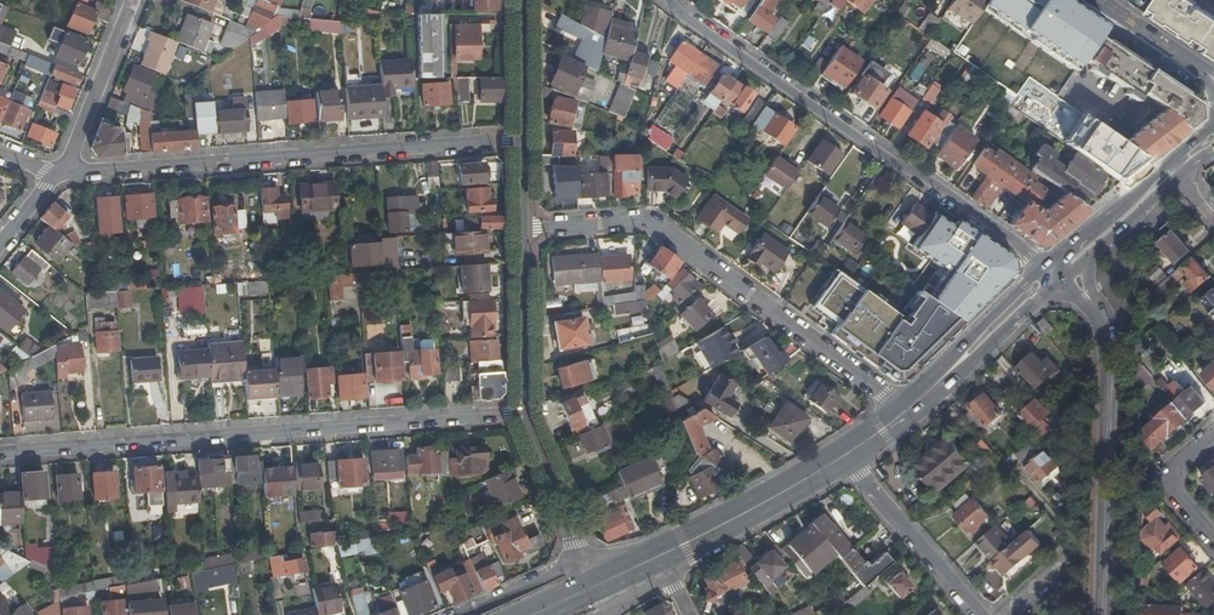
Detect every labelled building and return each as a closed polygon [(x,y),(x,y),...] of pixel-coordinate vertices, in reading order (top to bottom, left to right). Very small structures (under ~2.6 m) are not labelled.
[(214,0),(183,0),(183,1),(209,12),(214,0)] [(406,1),(402,14),(408,14),(417,14),(418,9),(420,2),(410,0),(410,3),(406,1)] [(420,2),(418,9),(428,12),(431,0),(421,0),(420,2)] [(475,14),(493,14),(494,5),(497,5),(497,0),(475,0),(475,14)] [(742,16),(754,0),(718,0),(742,16)] [(747,19),(764,31),(772,19),(767,15),(765,14),(769,7),(774,0),(760,0),(747,19)] [(819,17),(831,0),(820,0),(812,12),(819,17)] [(863,12),(871,0),(845,0),(863,12)] [(949,4),(973,20),(986,0),(952,0),(949,4)] [(1008,1),(1007,0),(989,0),(1002,9),(1008,1)] [(1015,17),(1026,0),(1007,0),(1008,1),(1014,5),(1007,16),(1013,20),(1015,17)] [(1213,59),(1213,52),(1173,24),(1172,25),(1170,23),(1171,22),(1159,14),(1169,0),(1158,0),(1148,15),(1213,59)] [(1205,11),(1201,17),(1197,14),(1201,9),(1197,6),(1198,4),(1193,0),(1189,0),(1169,0),(1159,14),(1171,22),(1170,23),(1172,25),(1173,24),(1213,52),(1213,18),(1205,11)] [(99,1),(96,10),(97,10),(111,16),(114,8),(99,1)] [(268,16),(271,17),(275,8),(257,1),(248,23),(261,29),(265,24),(268,16)] [(87,35),(95,15),(96,12),(76,4),(67,27),(87,35)] [(605,39),(608,29),(605,29),(609,12),(585,6),(581,25),(592,32),(605,39)] [(896,13),(900,16),(901,17),(906,10),(900,6),(896,13)] [(301,7),(300,11),(298,18),(307,19),(310,10),(301,7)] [(95,15),(108,23),(111,16),(97,10),(96,12),(95,15)] [(377,13),(369,10),(366,19),(375,21),(377,13)] [(927,12),(916,28),(928,35),(938,19),(927,12)] [(189,14),(177,42),(204,52),(208,40),(214,24),(189,14)] [(417,14),(408,14),(411,58),(413,78),(431,77),(439,78),(438,14),(417,14)] [(280,25),(279,16),(265,27),(271,35),(280,29),(280,25)] [(298,18),(279,16),(280,25),(310,27),(309,19),(307,19),(298,18)] [(779,16),(765,36),(774,42),(788,22),(779,16)] [(998,85),(1005,74),(994,67),(1003,55),(1024,22),(1015,17),(1013,20),(983,65),(979,71),(988,78),(998,85)] [(341,21),(337,21),(309,19),(310,27),(311,31),(341,34),(341,21)] [(259,31),(229,20),(219,45),(233,50),(251,38),(251,37),(259,31)] [(350,22),(341,21),(341,34),(351,33),(350,22)] [(581,25),(573,21),(567,33),(581,40),(571,61),(585,66),(597,71),(602,52),(605,41),(605,39),(592,32),(581,25)] [(489,34),(489,24),(450,24),(450,59),(455,59),(477,59),(478,33),(489,34)] [(630,60),(638,32),(609,24),(608,29),(605,39),(605,41),(602,52),(620,56),(620,57),(630,60)] [(1047,50),(1060,31),(1049,24),(1012,80),(1005,74),(998,85),(1015,96),(1028,78),(1038,62),(1047,50)] [(10,47),(15,34),(0,28),(0,43),(10,47)] [(265,35),(261,30),(259,31),(251,37),(256,42),(265,35)] [(177,42),(151,32),(147,42),(151,43),(142,65),(165,75),(177,42)] [(87,42),(65,33),(55,57),(77,66),(87,42)] [(662,39),(651,36),(648,49),(658,51),(662,39)] [(1080,60),(1092,43),(1082,37),(1067,57),(1078,64),(1080,60)] [(1197,105),(1096,37),(1092,43),(1080,60),(1090,67),(1088,70),(1098,77),(1101,74),(1126,91),(1124,94),(1134,102),(1140,93),(1164,109),(1124,140),(1121,143),(1124,145),(1145,160),(1183,130),(1197,119),(1197,105)] [(945,57),(949,47),(929,39),(925,50),(945,57)] [(204,52),(210,55),(215,42),(208,40),(204,52)] [(681,69),(688,73),(701,55),(683,42),(670,60),(676,65),(674,67),(680,72),(681,69)] [(26,60),(28,55),(10,47),(0,43),(0,50),(26,60)] [(971,65),(979,71),(983,65),(955,46),(951,52),(952,53),(969,64),(971,65)] [(828,62),(821,72),(843,87),(860,62),(839,47),(828,62)] [(261,65),(261,51),(253,50),(253,64),(261,65)] [(924,50),(910,78),(919,83),(933,54),(924,50)] [(1056,56),(1047,50),(1038,62),(1028,78),(1033,81),(1055,97),(1074,69),(1071,67),(1063,80),(1048,69),(1056,56)] [(28,55),(26,60),(51,71),(54,65),(28,55)] [(701,55),(688,73),(703,84),(702,87),(704,88),(719,67),(701,55)] [(810,70),(818,76),(821,72),(828,62),(820,56),(810,70)] [(573,98),(582,75),(585,66),(571,61),(562,57),(551,84),(553,85),(551,89),(573,98)] [(411,58),(379,60),(381,86),(382,99),(394,98),(393,90),(413,88),(413,85),(413,78),(411,58)] [(649,60),(647,74),(655,75),(658,62),(649,60)] [(630,63),(627,74),(630,75),(629,78),(632,79),(630,84),(639,87),(645,67),(630,63)] [(54,65),(51,71),(48,78),(52,79),(53,77),(76,85),(80,75),(54,65)] [(977,93),(988,78),(979,71),(971,65),(960,81),(977,93)] [(128,92),(123,102),(130,105),(139,109),(144,111),(148,112),(150,113),(157,96),(148,92),(155,74),(134,66),(130,76),(128,81),(124,90),(128,92)] [(616,81),(620,82),(624,84),(627,74),(618,72),(616,81)] [(717,82),(714,80),(709,88),(712,90),(709,93),(720,101),(721,99),(733,81),(723,74),(717,82)] [(586,103),(587,103),(596,80),(582,75),(573,98),(577,99),(586,103)] [(863,76),(851,93),(872,108),(884,91),(863,76)] [(431,77),(413,78),(413,85),(421,85),(423,106),(448,104),(447,83),(431,84),(431,77)] [(468,77),(455,77),(457,103),(470,102),(468,77)] [(502,102),(502,77),(479,77),(480,101),(502,102)] [(52,79),(48,78),(39,101),(55,107),(56,106),(66,111),(74,90),(51,81),(52,79)] [(1009,105),(1014,108),(1033,81),(1028,78),(1015,96),(1009,105)] [(742,88),(733,81),(721,99),(740,112),(752,93),(743,87),(742,88)] [(608,111),(616,114),(623,118),(635,90),(624,84),(620,82),(608,111)] [(936,90),(930,85),(921,99),(927,104),(936,90)] [(382,99),(381,86),(345,88),(347,117),(383,114),(382,99)] [(551,89),(544,86),(542,96),(555,99),(551,122),(571,126),(572,122),(577,99),(573,98),(551,89)] [(0,122),(8,102),(3,100),(2,99),(6,92),(0,89),(0,122)] [(315,92),(317,121),(339,119),(337,90),(315,92)] [(0,122),(1,122),(20,130),(28,110),(20,107),(24,96),(13,91),(8,102),(0,122)] [(256,121),(286,118),(284,91),(254,94),(256,121)] [(194,118),(193,104),(192,93),(184,94),(186,119),(188,118),(194,118)] [(123,102),(111,98),(108,107),(126,114),(130,105),(123,102)] [(748,129),(766,104),(758,98),(740,124),(748,129)] [(581,124),(586,103),(577,99),(572,122),(581,124)] [(895,103),(889,99),(878,115),(896,128),(908,112),(902,108),(903,105),(896,100),(895,103)] [(305,101),(301,101),(287,102),(289,123),(313,121),(311,100),(305,101)] [(51,116),(68,123),(72,114),(55,107),(39,101),(36,107),(52,113),(51,116)] [(196,149),(204,148),(204,134),(215,133),(213,112),(213,102),(193,104),(194,118),(195,129),(195,131),(196,149)] [(140,124),(139,109),(130,105),(126,114),(126,119),(126,123),(136,122),(137,125),(140,124)] [(717,105),(711,113),(721,119),(726,111),(717,105)] [(775,140),(783,146),(795,128),(774,114),(773,115),(765,109),(754,125),(771,137),(775,140)] [(941,111),(938,109),(932,118),(934,120),(941,111)] [(213,112),(215,133),(247,130),(245,110),(213,112)] [(1029,110),(1025,115),(1038,124),(1041,119),(1029,110)] [(905,134),(915,141),(932,118),(922,111),(905,134)] [(932,118),(915,141),(924,147),(933,135),(935,136),(947,121),(950,117),(941,111),(934,120),(932,118)] [(938,149),(954,126),(955,125),(947,121),(935,136),(931,143),(938,149)] [(151,152),(196,149),(195,131),(159,133),(158,123),(149,124),(151,152)] [(42,128),(32,124),(26,137),(50,146),(55,134),(45,130),(46,127),(43,126),(42,128)] [(111,128),(101,125),(91,149),(96,156),(123,154),(122,140),(122,137),(123,137),(123,135),(123,134),(123,132),(123,131),(122,129),(121,128),(120,127),(119,126),(117,126),(116,126),(115,126),(113,127),(112,127),(111,128)] [(938,149),(934,154),(955,169),(975,140),(954,126),(938,149)] [(552,155),(559,156),(573,156),(574,132),(553,132),(552,155)] [(655,137),(651,142),(661,148),(666,141),(655,133),(653,136),(655,137)] [(1114,138),(1121,143),(1124,140),(1117,135),(1114,138)] [(822,140),(808,160),(827,173),(841,154),(822,140)] [(1048,182),(1059,167),(1050,161),(1055,155),(1039,144),(1024,166),(1048,182)] [(1124,177),(1145,160),(1124,145),(1107,159),(1112,164),(1114,167),(1124,177)] [(986,150),(1030,181),(1033,178),(988,147),(986,150)] [(672,156),(678,160),(684,152),(678,148),(672,156)] [(1045,244),(1086,209),(1073,200),(1064,194),(1041,213),(1034,209),(1045,192),(1030,181),(986,150),(983,148),(971,165),(986,175),(970,198),(986,209),(1002,186),(1024,202),(1018,210),(1016,214),(1008,225),(1035,243),(1045,244)] [(1074,151),(1062,169),(1076,179),(1087,164),(1089,162),(1074,151)] [(540,155),(540,166),(550,166),(559,166),(559,156),(552,155),(540,155)] [(614,157),(615,197),(626,196),(626,193),(637,193),(637,170),(637,157),(614,157)] [(776,157),(763,175),(784,190),(801,166),(792,160),(791,162),(789,166),(783,162),(776,157)] [(436,161),(425,162),(427,187),(438,186),(436,161)] [(483,182),(482,164),(458,166),(459,184),(483,182)] [(1080,187),(1082,188),(1089,193),(1102,174),(1087,164),(1076,179),(1074,182),(1078,185),(1080,187)] [(559,166),(550,166),(554,199),(577,197),(575,167),(559,166)] [(693,171),(710,183),(714,178),(696,166),(693,171)] [(1064,194),(1073,200),(1082,188),(1080,187),(1078,190),(1075,188),(1078,185),(1074,182),(1076,179),(1062,169),(1059,167),(1048,182),(1064,194)] [(647,171),(646,193),(665,193),(676,201),(688,184),(672,172),(647,171)] [(579,177),(581,198),(607,196),(606,174),(579,177)] [(336,208),(334,184),(300,186),(301,211),(336,208)] [(274,189),(260,190),(262,212),(276,211),(276,219),(287,219),(285,197),(275,198),(274,189)] [(487,200),(486,189),(465,190),(467,213),(492,211),(491,200),(487,200)] [(153,217),(152,195),(125,197),(126,219),(153,217)] [(839,209),(818,195),(806,212),(827,227),(839,209)] [(119,219),(118,197),(97,199),(98,220),(119,219)] [(420,207),(419,197),(387,199),(388,233),(407,231),(406,215),(426,214),(425,207),(420,207)] [(713,197),(697,219),(715,231),(721,222),(736,232),(745,219),(713,197)] [(178,200),(178,201),(169,201),(170,218),(179,217),(180,223),(206,221),(204,198),(178,200)] [(53,203),(41,219),(50,227),(56,231),(58,228),(61,225),(66,218),(61,214),(63,212),(53,203)] [(918,236),(932,216),(914,203),(900,224),(918,236)] [(234,236),(234,229),(234,228),(234,224),(233,212),(233,211),(223,212),(223,207),(211,208),(213,234),(224,233),(224,237),(234,236)] [(234,228),(234,229),(245,228),(244,211),(233,212),(234,224),(234,228)] [(462,218),(463,233),(478,232),(478,230),(486,230),(486,229),(502,229),(501,216),(478,216),(478,217),(462,218)] [(792,236),(803,240),(809,225),(799,221),(792,236)] [(863,236),(843,222),(832,239),(852,253),(863,236)] [(56,231),(50,227),(37,243),(58,260),(71,243),(64,237),(56,231)] [(1190,250),(1174,231),(1159,243),(1164,249),(1160,252),(1165,258),(1169,254),(1176,263),(1190,250)] [(64,237),(71,243),(75,246),(81,244),(74,232),(64,237)] [(446,234),(444,234),(444,239),(453,238),(454,255),(484,253),(484,245),(484,244),(484,243),(484,232),(478,232),(463,233),(446,234)] [(761,235),(746,257),(756,265),(758,262),(770,271),(784,252),(761,235)] [(968,240),(966,239),(952,260),(983,281),(997,261),(986,253),(984,251),(987,247),(971,236),(968,240)] [(96,263),(94,238),(89,239),(91,243),(78,249),(96,263)] [(379,239),(380,244),(381,265),(396,264),(394,238),(379,239)] [(453,238),(444,239),(446,256),(454,255),(453,238)] [(809,252),(812,254),(818,258),(827,245),(818,239),(809,252)] [(380,244),(348,246),(350,275),(354,275),(353,266),(378,265),(379,273),(382,272),(381,265),(380,244)] [(670,255),(659,247),(649,262),(648,264),(655,270),(653,273),(656,275),(658,272),(670,255)] [(600,258),(599,255),(590,255),(590,258),(574,259),(574,256),(563,257),(565,285),(573,284),(597,283),(601,283),(600,258)] [(628,255),(600,258),(601,283),(602,291),(605,290),(605,281),(630,279),(628,255)] [(680,262),(670,255),(658,272),(667,279),(680,262)] [(1212,276),(1195,256),(1180,268),(1185,275),(1188,273),(1194,281),(1191,283),(1197,289),(1212,276)] [(18,264),(16,267),(12,272),(22,281),(20,284),(25,288),(27,285),(40,270),(24,257),(18,264)] [(554,286),(565,285),(563,257),(552,258),(554,286)] [(839,273),(848,279),(858,264),(848,258),(839,273)] [(937,263),(935,262),(933,266),(941,272),(943,268),(937,263)] [(396,264),(381,265),(382,272),(394,271),(399,271),(398,264),(396,264)] [(295,276),(295,265),(283,266),(284,278),(295,276)] [(488,292),(486,265),(459,267),(460,293),(488,292)] [(1168,278),(1169,278),(1160,266),(1149,275),(1159,287),(1168,278)] [(1185,275),(1180,268),(1169,278),(1168,278),(1174,285),(1185,275)] [(156,269),(148,271),(150,282),(158,281),(156,269)] [(682,269),(658,291),(656,293),(661,300),(669,292),(678,303),(698,286),(682,269)] [(839,273),(835,270),(809,303),(835,322),(832,326),(888,370),(897,370),(955,317),(921,293),(904,315),(906,317),(901,324),(893,317),(896,313),(848,279),(839,273)] [(658,272),(656,275),(664,281),(667,279),(658,272)] [(362,274),(358,274),(358,284),(359,287),(365,286),(364,283),(376,282),(375,273),(370,273),(362,274)] [(350,275),(350,278),(350,284),(358,284),(358,274),(354,275),(350,275)] [(948,276),(943,284),(938,290),(934,296),(955,311),(969,291),(948,276)] [(350,278),(328,279),(329,302),(342,301),(341,292),(341,285),(344,285),(350,284),(350,278)] [(1158,299),(1174,285),(1168,278),(1159,287),(1152,292),(1158,299)] [(267,280),(237,283),(238,295),(268,293),(267,280)] [(107,282),(97,283),(98,293),(108,293),(108,285),(107,282)] [(598,290),(597,283),(573,284),(574,293),(598,290)] [(645,284),(634,283),(634,292),(634,300),(646,298),(645,292),(645,291),(645,284)] [(128,291),(127,284),(108,285),(108,293),(116,292),(128,291)] [(654,285),(645,292),(646,298),(646,299),(654,294),(656,293),(658,291),(654,285)] [(184,309),(204,308),(203,288),(183,289),(184,309)] [(1204,299),(1213,311),(1213,290),(1204,299)] [(128,291),(116,292),(117,307),(117,309),(131,308),(130,296),(130,291),(128,291)] [(0,292),(0,326),(17,305),(0,292)] [(98,293),(86,294),(87,309),(117,307),(116,292),(108,293),(98,293)] [(634,300),(634,292),(602,297),(602,299),(603,306),(613,305),(634,300)] [(646,298),(634,300),(613,305),(615,315),(647,308),(646,302),(646,299),(646,298)] [(493,325),(491,300),(468,302),(468,306),(464,306),(465,320),(465,326),(469,326),(470,339),(490,338),(491,325),(493,325)] [(694,302),(679,320),(694,333),(710,316),(694,302)] [(888,370),(832,326),(828,332),(891,381),(900,381),(963,322),(955,317),(897,370),(888,370)] [(553,324),(559,350),(589,344),(583,318),(553,324)] [(1035,325),(1045,336),(1052,329),(1043,318),(1035,325)] [(97,353),(121,351),(119,334),(116,334),(115,322),(104,323),(104,319),(95,320),(97,353)] [(614,330),(617,343),(649,335),(645,321),(614,330)] [(405,326),(399,326),(401,354),(407,353),(405,326)] [(722,328),(706,337),(721,362),(738,352),(722,328)] [(669,335),(655,343),(662,363),(680,352),(669,335)] [(706,337),(695,343),(712,368),(721,362),(706,337)] [(754,358),(766,374),(786,360),(780,352),(775,355),(762,338),(747,347),(754,358)] [(477,363),(497,361),(496,340),(475,342),(476,360),(476,363),(477,363)] [(659,365),(670,391),(676,387),(668,365),(670,364),(674,361),(683,376),(687,381),(712,368),(695,343),(680,352),(662,363),(662,364),(659,365)] [(210,377),(210,382),(244,379),(244,373),(244,371),(242,344),(208,346),(208,349),(210,377)] [(8,370),(10,391),(30,381),(25,372),(56,357),(55,348),(55,345),(30,358),(26,360),(8,370)] [(56,357),(57,369),(65,368),(65,365),(83,363),(82,345),(55,348),(56,357)] [(26,360),(30,358),(16,346),(14,349),(16,351),(16,352),(22,357),(26,360)] [(748,360),(754,358),(747,347),(741,350),(748,360)] [(210,377),(208,349),(176,351),(179,379),(210,377)] [(433,351),(407,353),(408,379),(422,379),(422,375),(434,374),(433,351)] [(274,374),(273,358),(273,352),(260,353),(262,369),(244,371),(244,373),(266,371),(266,381),(275,380),(274,374)] [(1052,372),(1042,362),(1033,352),(1017,368),(1036,387),(1050,373),(1052,372)] [(369,353),(364,354),(366,383),(401,380),(398,353),(373,355),(369,353)] [(304,371),(303,356),(273,358),(274,374),(277,374),(278,397),(290,396),(290,393),(300,392),(299,372),(304,371)] [(1049,356),(1042,362),(1052,372),(1050,373),(1053,376),(1061,368),(1049,356)] [(158,357),(130,359),(132,383),(160,380),(158,357)] [(467,357),(440,359),(440,365),(459,364),(468,363),(467,361),(467,357)] [(1143,366),(1137,359),(1138,386),(1151,385),(1155,384),(1157,382),(1156,381),(1143,366)] [(502,364),(500,361),(497,361),(477,363),(477,374),(476,375),(476,387),(469,388),(470,402),(477,402),(477,400),(496,399),(502,392),(502,390),(501,373),(502,370),(502,364)] [(557,369),(563,389),(591,380),(586,361),(557,369)] [(460,380),(459,364),(440,365),(442,382),(460,380)] [(1204,373),(1213,386),(1213,364),(1204,373)] [(652,367),(663,394),(670,391),(659,365),(655,366),(652,367)] [(332,384),(331,368),(306,370),(308,398),(328,396),(327,384),(332,384)] [(1009,370),(994,382),(1006,397),(1021,386),(1009,370)] [(276,396),(275,380),(266,381),(266,371),(244,373),(244,379),(246,396),(256,395),(256,397),(276,396)] [(339,400),(364,397),(362,375),(337,377),(339,400)] [(721,375),(704,401),(729,417),(737,404),(726,397),(735,384),(721,375)] [(1157,382),(1174,402),(1188,418),(1206,403),(1195,389),(1197,388),(1195,385),(1185,393),(1174,379),(1169,384),(1162,376),(1156,381),(1157,382)] [(807,401),(821,383),(816,379),(802,397),(807,401)] [(163,404),(160,382),(151,383),(153,406),(163,404)] [(838,396),(821,383),(807,401),(825,414),(838,396)] [(50,392),(21,394),(23,420),(53,418),(50,392)] [(972,410),(965,415),(978,431),(1001,412),(985,393),(970,406),(972,410)] [(670,398),(674,406),(688,400),(679,394),(672,397),(670,398)] [(561,404),(574,434),(596,424),(593,416),(596,414),(598,419),(624,408),(619,398),(593,409),(594,409),(590,411),(584,395),(575,400),(574,398),(561,404)] [(1020,414),(1037,431),(1048,422),(1043,417),(1049,412),(1036,398),(1020,414)] [(771,413),(777,404),(770,399),(763,408),(771,413)] [(1063,409),(1069,403),(1066,400),(1060,405),(1063,409)] [(1174,402),(1152,422),(1166,438),(1188,418),(1174,402)] [(786,404),(769,427),(790,443),(807,419),(786,404)] [(675,423),(680,421),(674,406),(668,408),(675,423)] [(685,410),(688,416),(696,412),(692,406),(685,410)] [(693,453),(695,455),(713,466),(720,455),(713,450),(707,452),(695,425),(715,417),(701,408),(696,412),(688,416),(680,421),(693,453)] [(954,419),(965,431),(971,426),(960,414),(954,419)] [(1048,422),(1037,431),(1041,436),(1051,425),(1048,422)] [(1166,438),(1152,422),(1146,427),(1147,440),(1154,448),(1166,438)] [(587,453),(599,448),(604,446),(605,449),(610,447),(600,423),(578,433),(587,453)] [(971,460),(949,435),(915,465),(936,490),(971,460)] [(1014,452),(1039,481),(1056,466),(1032,437),(1014,452)] [(994,453),(983,439),(973,447),(985,461),(988,458),(994,453)] [(447,462),(448,474),(457,473),(458,474),(479,473),(479,470),(482,470),(482,469),(481,459),(486,459),(485,446),(462,448),(462,451),(456,452),(456,459),(447,460),(447,462)] [(447,462),(447,460),(446,447),(416,449),(416,455),(406,456),(407,474),(428,472),(437,472),(437,463),(447,462)] [(371,451),(373,471),(401,469),(400,450),(371,451)] [(995,465),(1001,460),(994,453),(988,458),(995,465)] [(262,470),(261,462),(255,462),(255,455),(234,457),(235,471),(237,471),(238,485),(263,482),(262,470)] [(229,471),(228,456),(199,458),(201,483),(215,482),(214,472),(229,471)] [(628,498),(629,500),(639,496),(638,493),(662,482),(651,458),(617,472),(623,486),(624,487),(628,498)] [(363,459),(328,461),(329,480),(338,479),(338,487),(365,485),(363,459)] [(319,465),(295,467),(297,490),(321,488),(319,465)] [(161,490),(159,467),(133,469),(134,492),(161,490)] [(263,482),(264,496),(294,494),(292,467),(262,470),(263,482)] [(689,477),(699,497),(720,486),(710,467),(689,477)] [(1201,479),(1213,493),(1213,468),(1201,479)] [(512,469),(483,482),(496,510),(521,499),(512,480),(516,478),(512,469)] [(46,498),(44,472),(22,474),(24,500),(46,498)] [(164,488),(166,511),(176,511),(175,504),(173,480),(172,472),(163,472),(164,488)] [(116,498),(114,473),(93,475),(95,500),(116,498)] [(81,499),(79,475),(57,477),(59,501),(81,499)] [(967,477),(957,485),(962,491),(972,482),(967,477)] [(198,478),(173,480),(175,504),(200,503),(198,478)] [(638,493),(639,496),(663,485),(662,482),(638,493)] [(613,505),(628,498),(624,487),(608,494),(613,505)] [(1144,512),(1154,504),(1159,499),(1153,491),(1142,502),(1142,509),(1144,512)] [(24,523),(21,494),(0,496),(0,525),(24,523)] [(974,499),(971,501),(966,495),(954,506),(960,512),(954,517),(968,533),(970,531),(973,535),(978,530),(979,530),(991,520),(974,499)] [(541,505),(539,500),(530,503),(533,509),(541,505)] [(1142,548),(1142,559),(1155,548),(1161,555),(1178,539),(1170,529),(1169,530),(1159,518),(1162,514),(1154,504),(1144,512),(1153,522),(1143,531),(1142,539),(1147,544),(1142,548)] [(609,515),(621,510),(619,506),(608,512),(609,515)] [(622,513),(621,510),(609,515),(597,520),(607,542),(635,529),(627,511),(622,513)] [(321,512),(299,513),(300,523),(322,522),(321,512)] [(408,513),(395,512),(394,522),(407,523),(408,513)] [(466,526),(462,519),(457,521),(460,528),(466,526)] [(493,531),(494,536),(494,537),(505,562),(518,556),(517,554),(526,550),(527,552),(542,545),(538,534),(522,540),(516,526),(515,527),(512,519),(501,523),(502,527),(493,531)] [(976,542),(992,561),(1012,544),(996,525),(976,542)] [(822,539),(814,529),(810,532),(806,528),(787,545),(803,564),(810,572),(833,552),(822,539)] [(903,550),(896,541),(865,568),(833,529),(822,539),(833,552),(862,587),(863,586),(903,550)] [(1012,544),(992,561),(1004,576),(1042,544),(1029,529),(1012,544)] [(357,533),(359,540),(361,540),(369,538),(373,538),(371,531),(357,533)] [(335,544),(334,532),(310,534),(311,546),(335,544)] [(483,533),(461,543),(465,551),(487,541),(483,533)] [(369,538),(361,540),(363,548),(376,545),(375,543),(373,537),(373,538),(369,538)] [(432,561),(425,564),(438,591),(446,588),(453,603),(482,590),(474,572),(473,570),(468,560),(465,551),(461,543),(454,547),(466,573),(464,574),(454,578),(450,569),(438,574),(432,561)] [(750,558),(739,545),(731,550),(743,564),(750,558)] [(781,551),(776,545),(761,558),(758,560),(748,570),(762,586),(763,587),(769,579),(778,571),(790,561),(781,551)] [(787,545),(781,551),(790,561),(797,569),(803,564),(787,545)] [(58,570),(56,549),(35,550),(34,546),(26,547),(27,558),(58,570)] [(1199,567),(1182,548),(1164,562),(1181,582),(1199,567)] [(1,582),(29,562),(0,549),(0,579),(1,582)] [(268,550),(236,556),(236,564),(250,561),(253,560),(267,558),(269,557),(268,550)] [(204,558),(205,569),(233,564),(235,564),(236,564),(236,556),(235,552),(204,558)] [(280,555),(269,557),(273,577),(306,570),(304,558),(282,562),(280,555)] [(468,560),(473,570),(479,566),(475,557),(468,560)] [(236,564),(235,564),(236,577),(255,574),(253,560),(250,561),(236,564)] [(494,578),(502,574),(496,561),(474,572),(482,590),(496,584),(494,578)] [(732,610),(723,590),(731,586),(732,589),(746,582),(735,561),(703,578),(707,587),(703,589),(705,594),(704,600),(711,602),(712,596),(718,606),(712,609),(715,614),(721,614),(732,610)] [(233,564),(205,569),(209,587),(237,581),(233,564)] [(1204,569),(1188,584),(1208,609),(1213,604),(1213,580),(1204,569)] [(786,581),(778,571),(769,579),(777,589),(786,581)] [(899,573),(892,579),(886,584),(899,598),(911,587),(899,573)] [(392,594),(397,608),(399,614),(407,612),(408,614),(413,614),(435,606),(424,577),(420,579),(418,575),(405,581),(408,587),(392,594)] [(112,580),(93,584),(93,591),(117,586),(124,585),(123,578),(122,576),(112,578),(112,580)] [(132,577),(123,578),(124,585),(125,585),(132,583),(132,577)] [(132,583),(125,585),(126,595),(126,597),(157,591),(155,579),(132,583)] [(313,595),(316,608),(317,614),(326,614),(342,612),(336,583),(312,588),(313,595)] [(93,591),(93,584),(59,590),(59,597),(93,591)] [(863,586),(862,587),(843,603),(839,606),(843,610),(846,614),(869,594),(863,586)] [(760,587),(746,593),(750,601),(764,595),(760,587)] [(110,602),(102,603),(102,614),(126,614),(124,600),(117,601),(117,597),(110,598),(110,602)] [(831,603),(835,609),(839,606),(843,603),(838,597),(831,603)] [(11,612),(0,598),(0,614),(7,614),(11,612)] [(128,614),(161,614),(158,600),(145,601),(145,598),(131,599),(131,603),(127,603),(128,614)] [(60,600),(53,603),(36,612),(38,614),(61,614),(60,600)] [(645,614),(669,614),(662,602),(643,612),(645,614)] [(22,606),(21,605),(11,612),(7,614),(10,614),(22,606)] [(165,608),(166,614),(198,614),(197,605),(165,608)] [(1144,605),(1144,614),(1202,614),(1201,614),(1182,613),(1182,606),(1144,605)] [(22,606),(10,614),(28,614),(22,606)] [(814,612),(810,606),(791,614),(807,614),(814,612)] [(835,609),(833,610),(837,614),(843,610),(839,606),(835,609)] [(88,607),(62,609),(63,614),(88,614),(88,607)]
